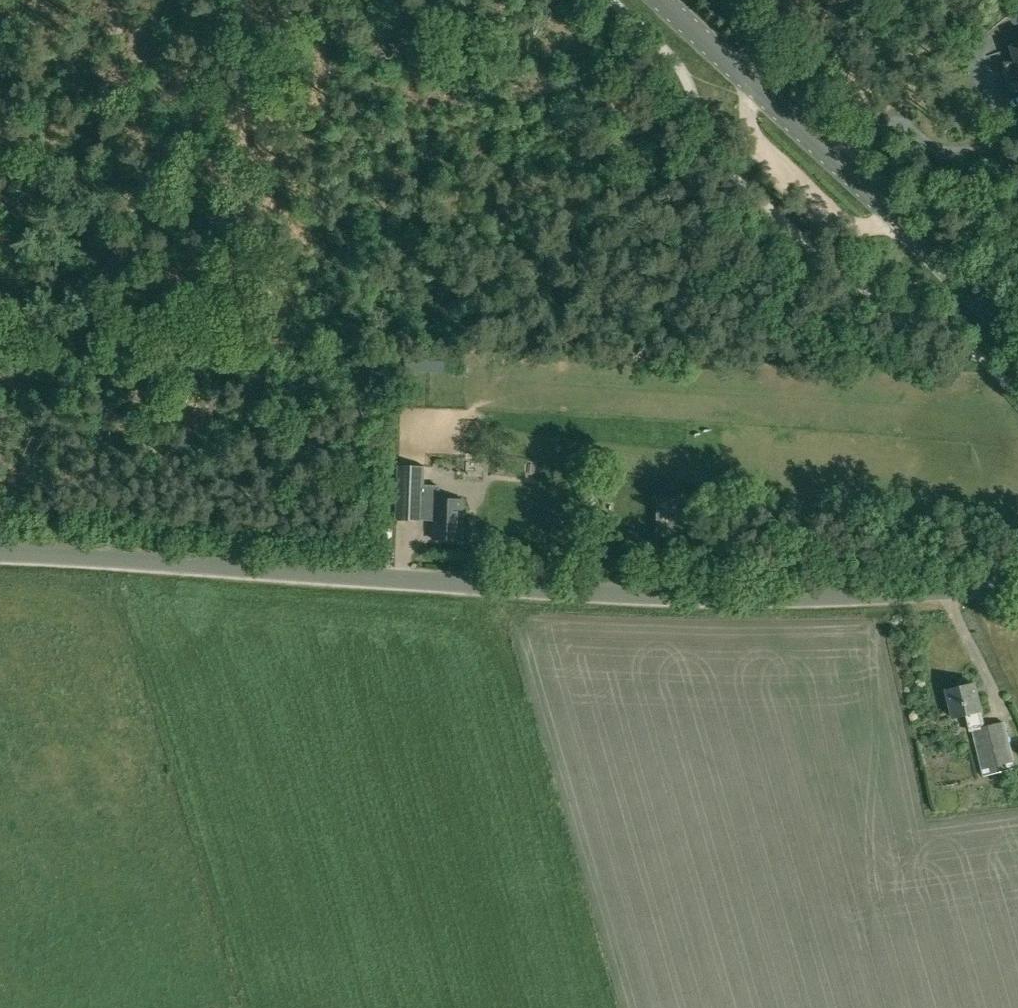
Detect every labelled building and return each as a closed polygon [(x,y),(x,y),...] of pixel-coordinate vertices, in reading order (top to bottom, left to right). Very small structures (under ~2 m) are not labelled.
[(1002,83),(1000,67),(985,69),(987,85),(1002,83)] [(947,202),(943,198),(937,203),(941,207),(947,202)] [(434,520),(433,539),(462,540),(463,500),(441,499),(442,486),(423,485),(424,467),(402,466),(399,466),(397,519),(401,519),(434,520)] [(679,537),(680,498),(657,498),(656,537),(679,537)] [(1015,768),(1003,722),(984,726),(981,711),(974,683),(947,690),(953,718),(966,715),(970,731),(972,731),(984,776),(1015,768)]
